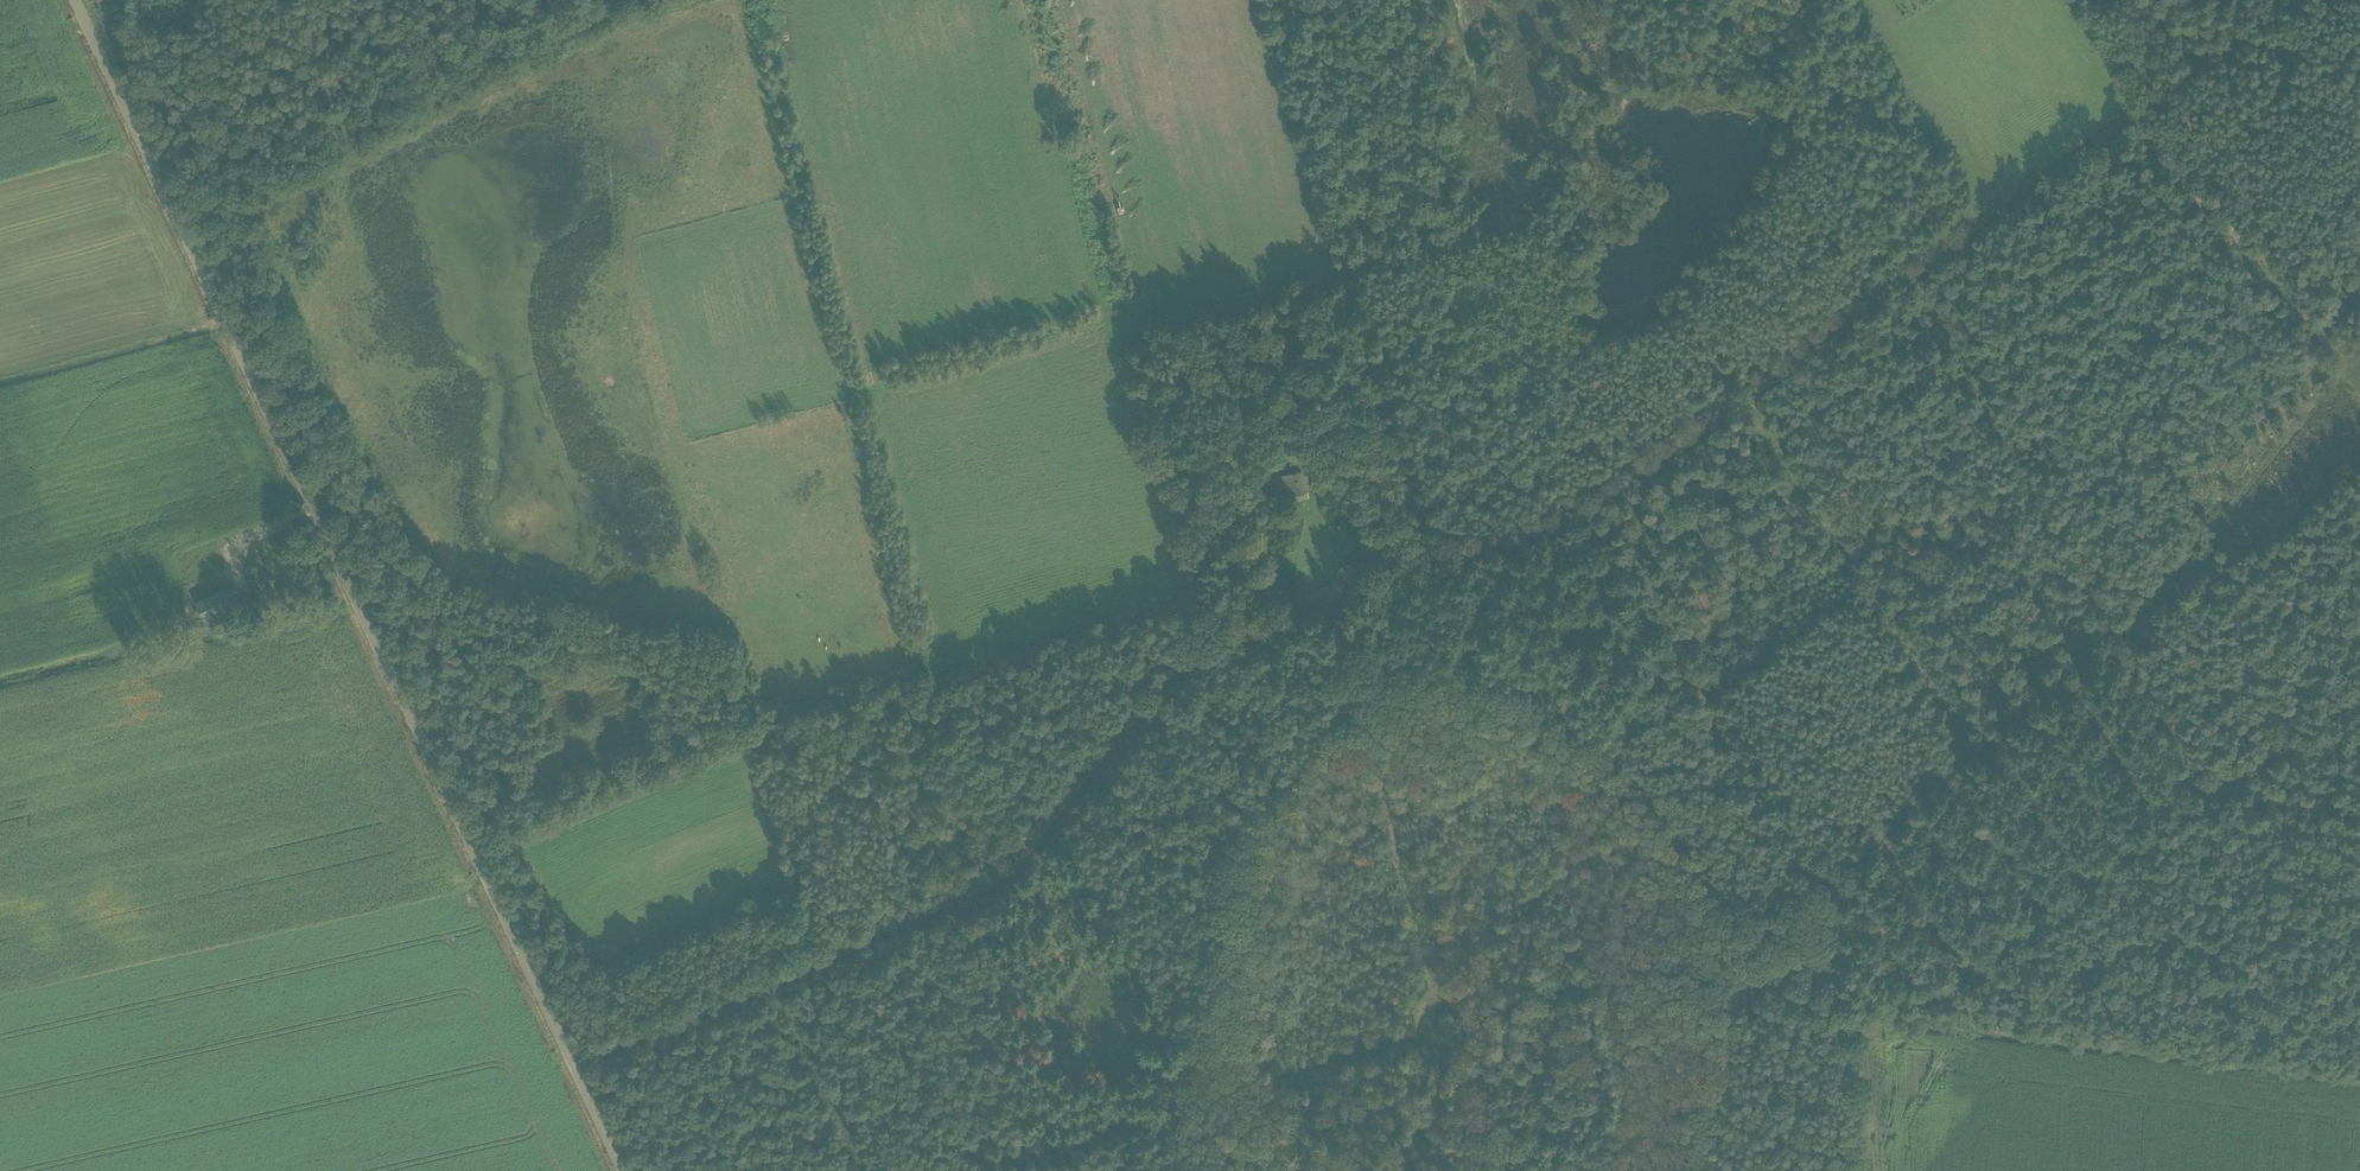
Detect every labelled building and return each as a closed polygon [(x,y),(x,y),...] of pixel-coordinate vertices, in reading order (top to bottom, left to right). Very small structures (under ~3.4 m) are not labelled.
[(1310,498),(1301,469),(1279,476),(1285,497),(1293,495),(1295,502),(1310,498)]
